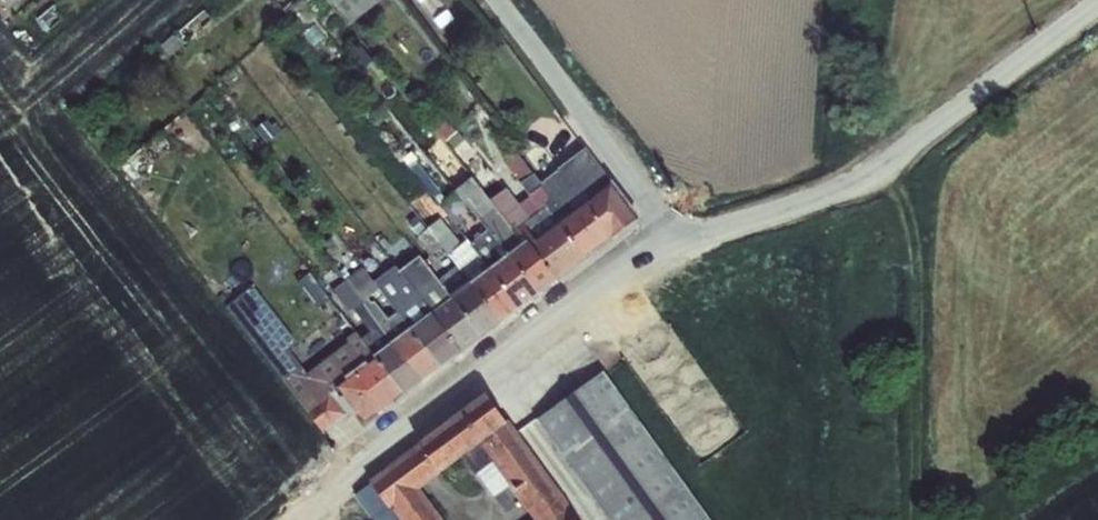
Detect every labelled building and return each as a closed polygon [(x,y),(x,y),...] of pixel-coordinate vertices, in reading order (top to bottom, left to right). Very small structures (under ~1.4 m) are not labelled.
[(216,20),(234,5),(230,0),(221,0),(208,11),(216,20)] [(349,24),(379,0),(330,0),(349,24)] [(169,55),(212,19),(204,9),(161,45),(169,55)] [(21,46),(31,57),(42,47),(33,36),(21,46)] [(437,147),(451,165),(459,160),(444,141),(437,147)] [(574,206),(599,248),(639,218),(586,148),(565,164),(579,183),(588,195),(574,206)] [(588,195),(579,183),(554,201),(551,198),(560,191),(551,179),(540,187),(531,175),(534,173),(517,152),(504,162),(530,198),(519,206),(505,188),(490,200),(511,227),(515,224),(528,240),(550,224),(574,206),(588,195)] [(509,255),(528,241),(528,240),(515,224),(511,227),(490,200),(480,188),(472,177),(456,190),(488,230),(509,255)] [(338,203),(343,199),(327,179),(322,183),(338,203)] [(550,224),(577,265),(599,248),(574,206),(550,224)] [(449,254),(461,244),(441,218),(428,229),(441,246),(448,255),(449,254)] [(528,241),(557,280),(577,265),(550,224),(528,240),(528,241)] [(432,253),(441,246),(428,229),(418,236),(432,253)] [(491,268),(509,255),(488,230),(471,243),(491,268)] [(472,283),(491,268),(471,243),(468,240),(461,244),(449,254),(457,266),(472,283)] [(509,255),(539,294),(557,280),(528,241),(509,255)] [(491,268),(521,308),(539,294),(509,255),(491,268)] [(412,329),(432,313),(418,295),(395,265),(375,281),(380,288),(398,312),(412,329)] [(362,301),(363,302),(368,298),(380,288),(375,281),(363,266),(345,280),(356,294),(362,301)] [(452,298),(471,283),(472,283),(457,266),(438,280),(452,298)] [(471,283),(501,322),(521,308),(491,268),(472,283),(471,283)] [(432,313),(451,298),(452,298),(438,280),(418,295),(432,313)] [(451,298),(481,338),(501,322),(471,283),(452,298),(451,298)] [(398,312),(380,288),(368,298),(371,303),(374,301),(388,319),(398,312)] [(362,301),(356,294),(342,304),(348,312),(362,301)] [(392,343),(412,329),(398,312),(388,319),(374,301),(371,303),(368,298),(363,302),(392,343)] [(432,313),(461,352),(481,338),(451,298),(432,313)] [(348,318),(335,325),(350,343),(304,377),(297,368),(291,359),(292,359),(250,306),(233,317),(306,409),(330,389),(334,386),(375,356),(348,318)] [(412,329),(441,368),(461,352),(432,313),(412,329)] [(392,344),(423,381),(441,368),(412,329),(392,343),(392,344)] [(375,356),(405,394),(423,381),(392,344),(375,356)] [(334,386),(364,424),(405,394),(375,356),(334,386)] [(603,371),(536,420),(608,519),(711,519),(603,371)] [(349,414),(330,389),(306,409),(324,434),(349,414)] [(506,421),(486,394),(419,443),(441,472),(462,457),(508,423),(506,421)] [(462,457),(474,474),(476,473),(494,496),(509,485),(535,519),(578,519),(570,507),(508,419),(506,421),(508,423),(462,457)] [(420,487),(441,472),(419,443),(369,480),(370,482),(355,493),(374,519),(443,519),(420,487)]
